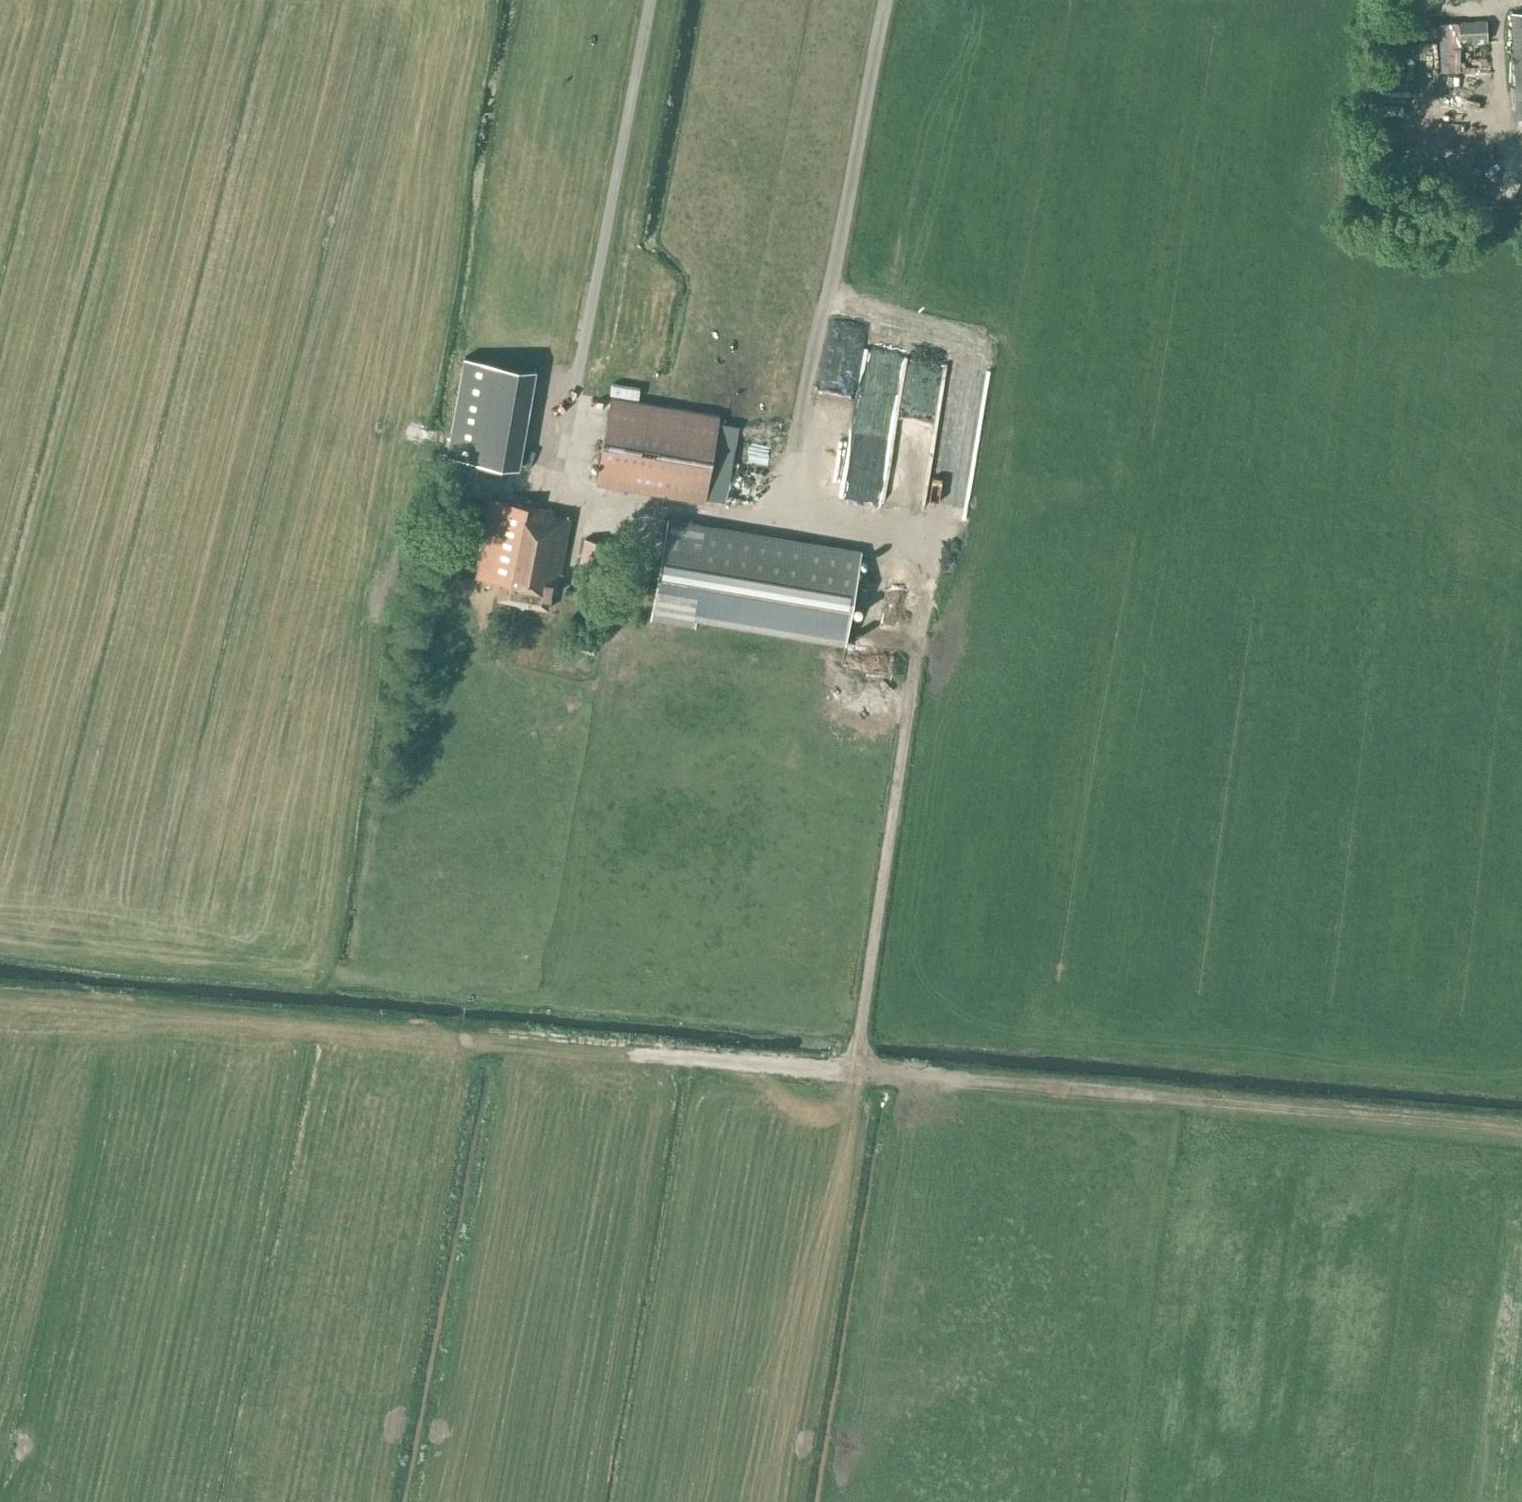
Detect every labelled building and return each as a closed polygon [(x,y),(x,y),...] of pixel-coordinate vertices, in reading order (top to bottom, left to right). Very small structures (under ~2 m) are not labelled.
[(1517,116),(1521,116),(1521,13),(1510,14),(1517,116)] [(1487,40),(1486,21),(1457,22),(1458,41),(1487,40)] [(490,379),(468,375),(445,473),(516,489),(538,391),(493,380),(490,379)] [(706,501),(720,415),(611,398),(598,484),(706,501)] [(551,510),(491,498),(476,577),(502,582),(498,599),(548,608),(552,590),(557,591),(571,517),(550,513),(551,510)] [(862,549),(668,516),(650,618),(695,626),(697,619),(846,644),(862,549)] [(607,540),(585,535),(580,558),(602,562),(607,540)]
